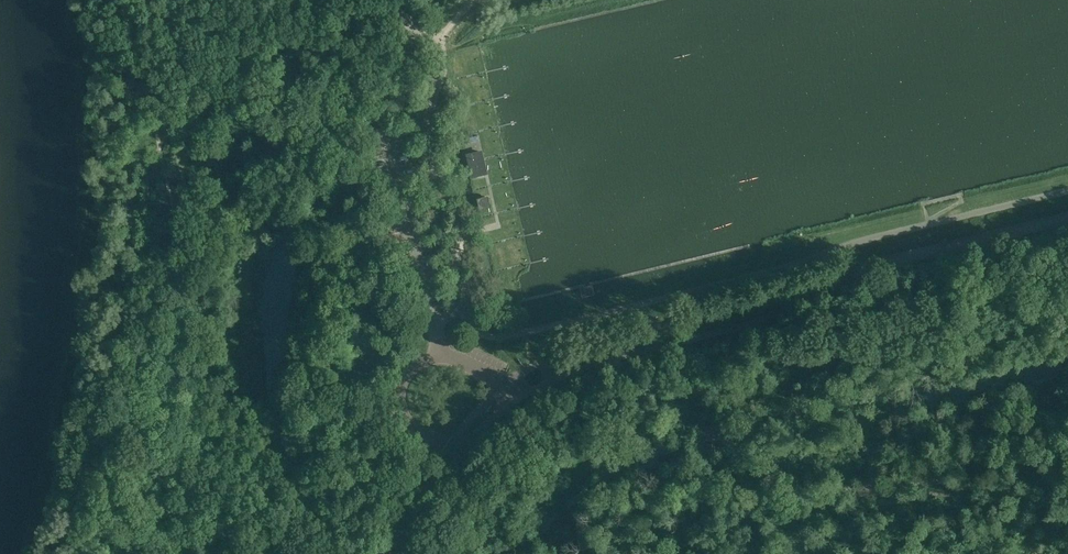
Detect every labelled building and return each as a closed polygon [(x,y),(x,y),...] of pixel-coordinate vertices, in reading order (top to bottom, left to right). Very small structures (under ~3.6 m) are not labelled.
[(485,174),(482,161),(480,151),(471,153),(470,153),(467,154),(468,158),(470,157),(474,177),(485,174)] [(478,200),(480,207),(487,206),(486,198),(478,200)]
